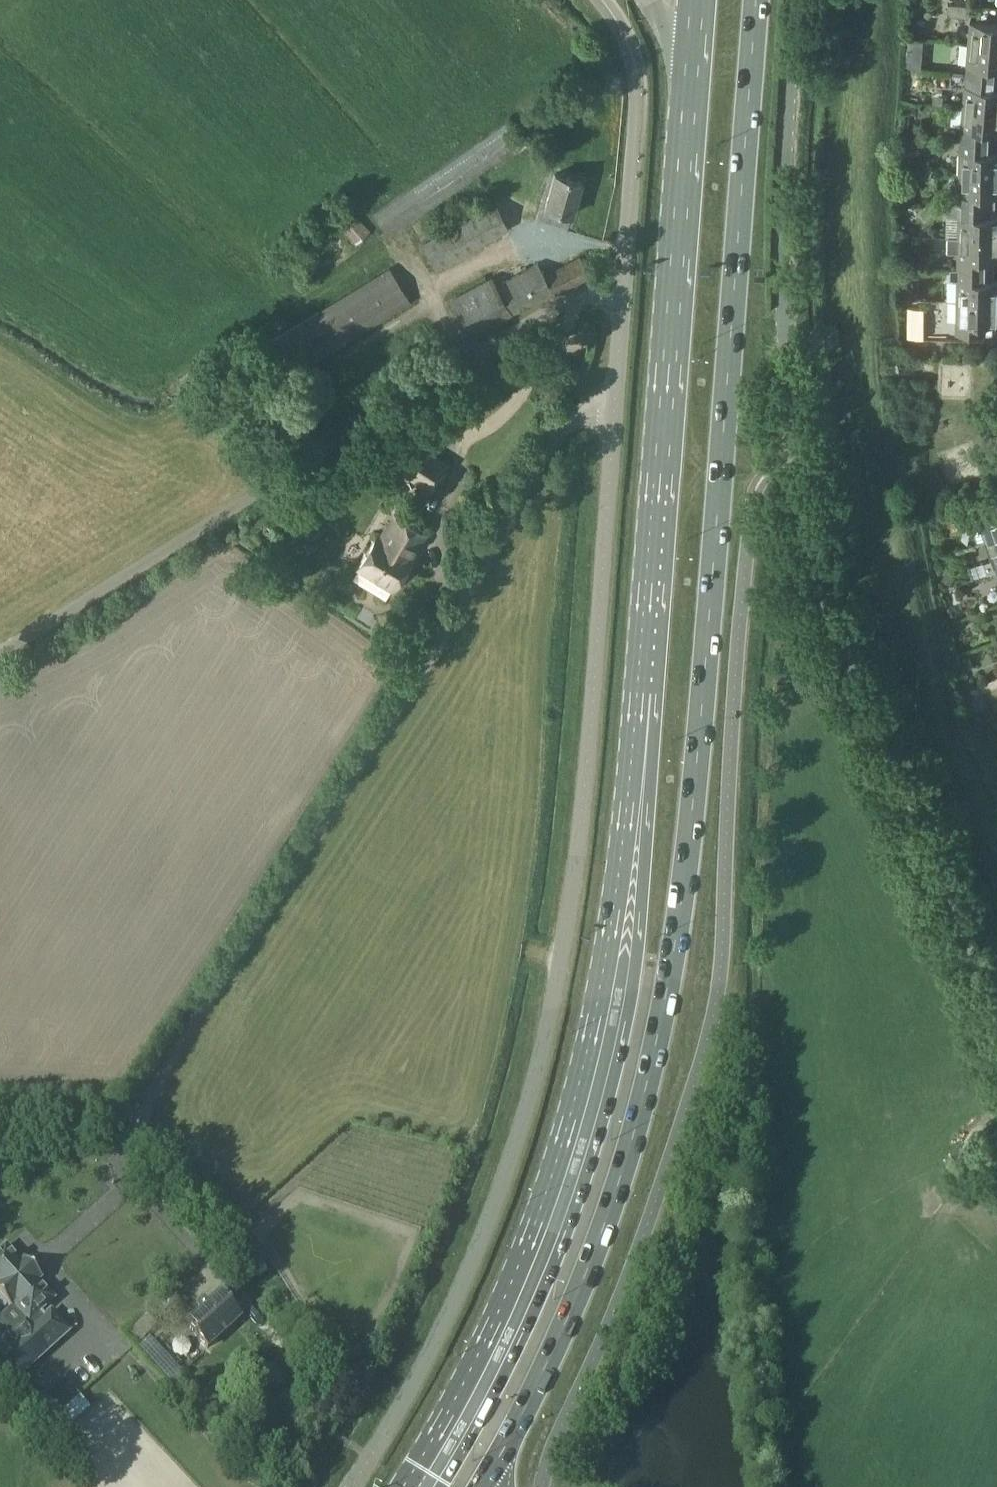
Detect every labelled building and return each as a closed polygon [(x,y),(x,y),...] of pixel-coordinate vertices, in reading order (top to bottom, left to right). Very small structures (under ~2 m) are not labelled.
[(972,17),(973,5),(949,3),(948,15),(972,17)] [(969,43),(996,46),(996,24),(971,22),(969,43)] [(909,54),(923,55),(924,41),(910,40),(909,54)] [(969,43),(967,65),(966,75),(971,75),(971,76),(995,78),(996,78),(996,46),(969,43)] [(996,110),(996,88),(994,88),(995,78),(971,76),(971,75),(966,75),(965,85),(964,85),(962,107),(964,107),(996,110)] [(916,114),(916,106),(907,105),(907,114),(916,114)] [(996,142),(996,110),(964,107),(962,107),(960,140),(966,140),(990,142),(996,142)] [(966,140),(960,140),(959,173),(960,173),(996,174),(996,142),(990,142),(966,140)] [(560,211),(573,214),(582,181),(555,173),(546,207),(545,213),(558,217),(560,211)] [(964,205),(988,205),(988,195),(996,195),(996,174),(960,173),(959,173),(959,194),(952,194),(952,204),(964,205)] [(435,268),(509,228),(496,204),(422,244),(435,268)] [(988,205),(964,205),(952,204),(952,215),(959,216),(959,238),(996,238),(996,216),(988,216),(988,205)] [(372,231),(354,210),(338,225),(356,245),(372,231)] [(987,269),(987,259),(996,259),(996,238),(959,238),(949,237),(948,252),(958,252),(958,258),(963,258),(963,269),(987,269)] [(555,294),(556,294),(590,276),(580,256),(544,274),(538,263),(497,285),(492,276),(452,298),(471,335),(553,291),(555,294)] [(292,374),(410,301),(390,268),(272,341),(292,374)] [(987,269),(963,269),(951,268),(951,279),(958,280),(957,301),(996,302),(996,280),(987,280),(987,269)] [(905,299),(918,299),(918,290),(905,290),(905,299)] [(985,334),(986,323),(996,323),(996,302),(957,301),(957,322),(962,322),(961,334),(985,334)] [(396,467),(430,489),(447,462),(414,440),(396,467)] [(985,540),(996,535),(996,494),(972,503),(976,514),(968,518),(977,543),(986,540),(985,540)] [(359,567),(353,578),(386,598),(392,588),(426,533),(395,514),(382,536),(379,533),(358,567),(359,567)] [(985,540),(986,540),(992,559),(984,562),(988,573),(996,571),(996,535),(985,540)] [(942,580),(951,585),(955,579),(946,574),(942,580)] [(950,619),(956,618),(958,613),(954,608),(949,609),(947,615),(950,619)] [(988,1175),(996,1183),(996,1165),(988,1175)] [(51,1312),(45,1317),(40,1311),(53,1299),(38,1283),(42,1279),(36,1272),(34,1273),(30,1268),(31,1267),(25,1260),(21,1264),(6,1247),(0,1252),(0,1296),(10,1308),(13,1306),(27,1321),(11,1336),(17,1343),(0,1358),(0,1361),(16,1379),(68,1332),(51,1312)] [(242,1318),(219,1293),(186,1323),(209,1348),(242,1318)] [(79,1396),(65,1381),(47,1396),(61,1412),(79,1396)]
